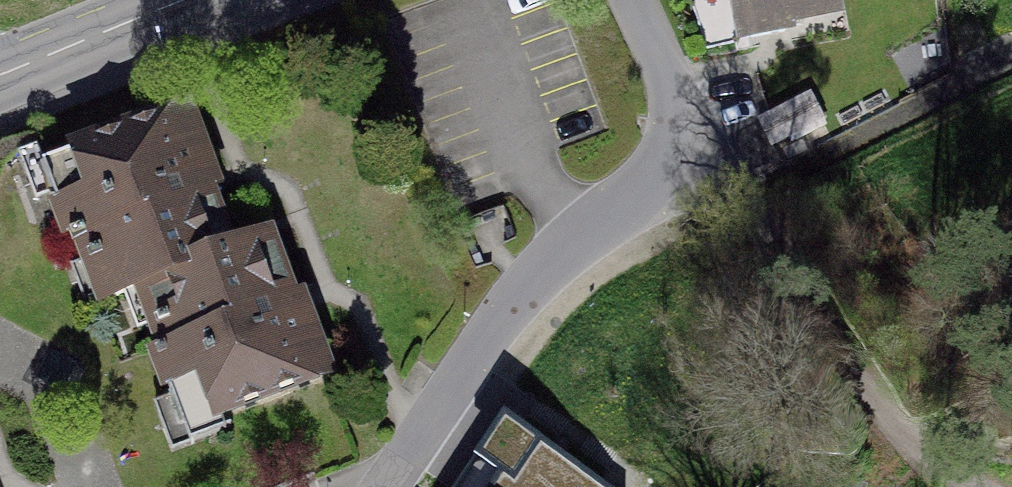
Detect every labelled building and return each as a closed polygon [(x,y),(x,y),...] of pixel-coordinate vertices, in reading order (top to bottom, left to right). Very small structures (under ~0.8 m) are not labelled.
[(738,24),(830,5),(829,0),(733,0),(738,24)] [(809,92),(757,119),(772,146),(823,120),(809,92)] [(128,293),(239,254),(194,127),(46,179),(91,306),(128,293)] [(272,243),(239,254),(128,293),(177,431),(321,380),(272,243)] [(503,415),(455,486),(610,486),(503,415)]
